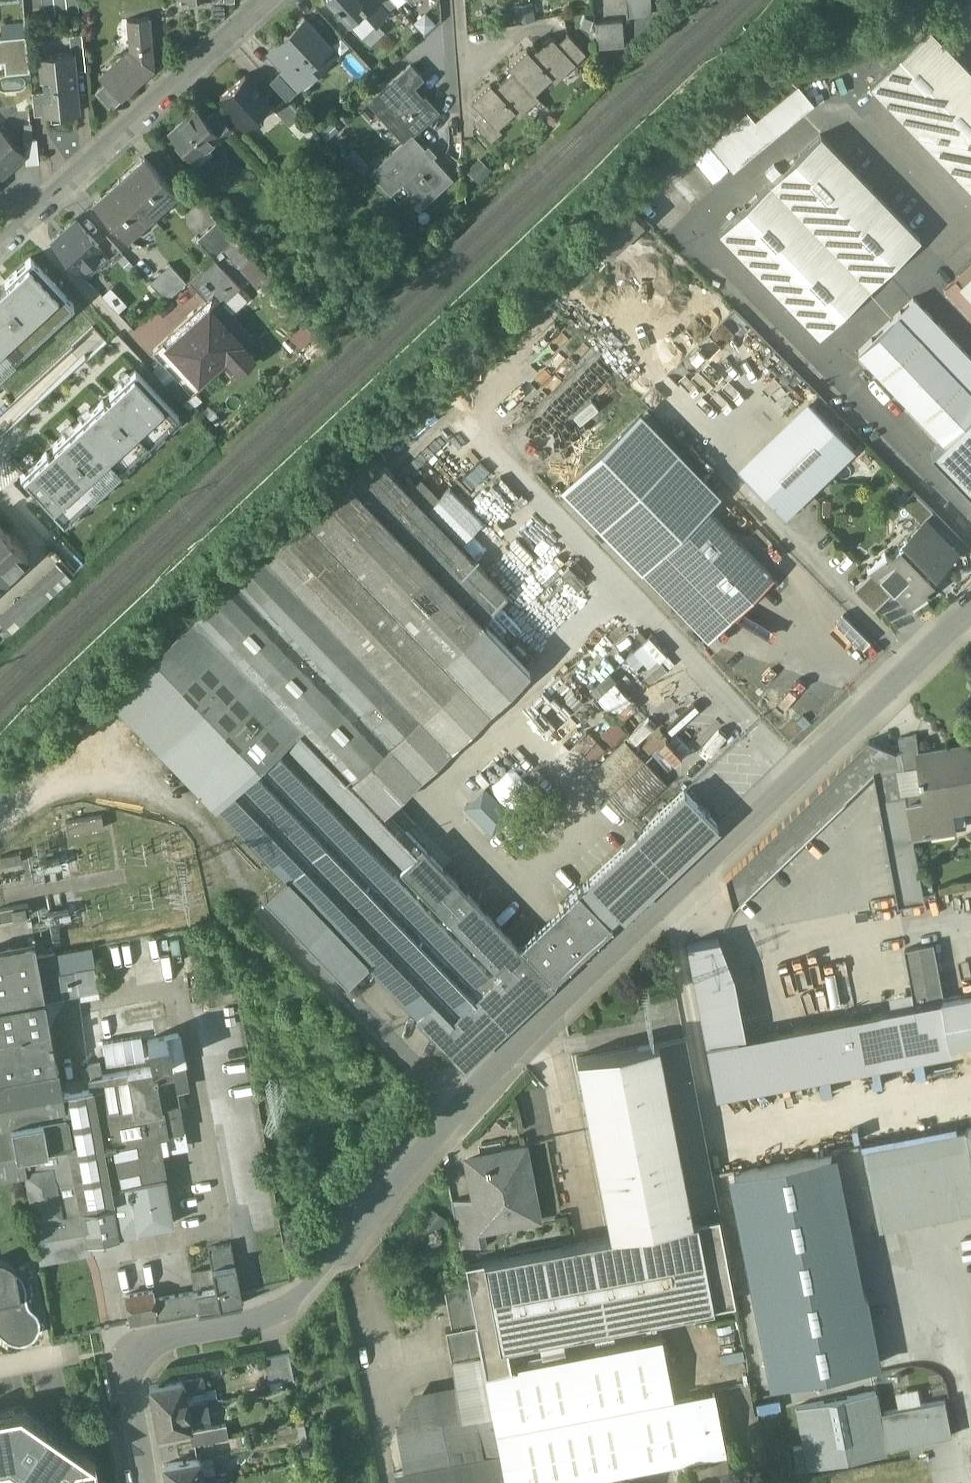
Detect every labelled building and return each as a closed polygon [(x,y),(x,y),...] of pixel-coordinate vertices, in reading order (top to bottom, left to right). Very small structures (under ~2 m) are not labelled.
[(44,14),(79,11),(78,0),(43,0),(44,14)] [(350,22),(365,8),(367,6),(361,0),(330,0),(350,22)] [(367,6),(365,8),(378,21),(387,13),(375,0),(361,0),(367,6)] [(387,13),(396,4),(392,0),(375,0),(387,13)] [(512,5),(517,22),(535,16),(530,0),(528,0),(512,5)] [(627,17),(652,15),(651,0),(626,0),(627,17)] [(365,8),(350,22),(362,35),(378,21),(365,8)] [(150,19),(127,21),(130,50),(100,77),(105,83),(121,101),(155,71),(150,19)] [(331,47),(304,19),(284,37),(287,41),(271,56),(284,70),(301,88),(318,72),(312,65),(331,47)] [(623,20),(595,22),(597,48),(624,47),(623,20)] [(928,27),(869,84),(970,189),(970,71),(928,27)] [(0,35),(0,65),(0,71),(24,70),(22,34),(0,35)] [(83,34),(69,35),(71,51),(73,51),(75,71),(86,70),(83,34)] [(586,54),(569,35),(559,44),(576,63),(586,54)] [(528,50),(515,62),(539,89),(551,78),(555,83),(576,63),(559,44),(552,37),(532,54),(528,50)] [(71,51),(54,53),(54,55),(40,57),(44,91),(46,115),(60,113),(60,115),(79,113),(75,71),(73,51),(71,51)] [(515,62),(509,67),(513,72),(495,88),(491,84),(472,101),(484,115),(496,128),(513,113),(517,117),(526,109),(522,104),(539,89),(515,62)] [(411,65),(370,103),(381,115),(386,111),(410,137),(411,135),(438,111),(425,96),(421,100),(410,89),(422,77),(411,65)] [(301,88),(284,70),(270,83),(286,99),(287,101),(301,88)] [(271,104),(245,75),(221,98),(234,112),(232,114),(246,129),(265,112),(263,111),(271,104)] [(751,116),(744,107),(688,152),(712,181),(811,101),(794,81),(751,116)] [(121,101),(105,83),(95,92),(111,110),(121,101)] [(44,91),(33,93),(35,116),(46,115),(44,91)] [(287,101),(286,99),(275,109),(300,137),(311,126),(287,101)] [(22,132),(29,132),(28,108),(14,109),(15,121),(21,121),(22,132)] [(197,108),(171,133),(191,155),(201,145),(205,149),(220,136),(221,134),(207,119),(197,108)] [(232,128),(216,111),(207,119),(221,134),(220,136),(221,138),(232,128)] [(496,128),(484,115),(474,124),(490,142),(501,133),(496,128)] [(0,130),(0,177),(24,155),(0,130)] [(82,149),(82,132),(57,133),(57,150),(82,149)] [(920,238),(820,134),(719,231),(819,334),(920,238)] [(452,179),(411,135),(410,137),(371,172),(387,189),(402,176),(426,202),(452,179)] [(178,193),(146,158),(120,181),(152,216),(178,193)] [(629,194),(658,236),(686,218),(679,208),(693,199),(672,166),(629,194)] [(152,216),(120,181),(95,204),(127,240),(152,216)] [(99,244),(77,220),(53,242),(80,271),(104,250),(99,244)] [(219,220),(198,239),(214,257),(235,239),(219,220)] [(123,253),(107,236),(99,244),(104,250),(114,261),(123,253)] [(0,288),(0,374),(75,304),(32,258),(0,288)] [(214,258),(189,280),(203,296),(219,282),(228,273),(214,258)] [(170,265),(150,283),(167,301),(186,282),(170,265)] [(946,290),(970,316),(970,266),(946,290)] [(240,287),(228,273),(219,282),(231,295),(240,287)] [(219,282),(203,296),(208,301),(154,351),(176,375),(193,393),(229,360),(239,370),(253,357),(244,347),(252,339),(220,305),(231,295),(219,282)] [(914,299),(859,351),(943,440),(970,413),(970,359),(914,299)] [(134,370),(20,476),(65,524),(179,417),(134,370)] [(193,393),(176,375),(166,385),(183,404),(194,394),(193,393)] [(559,477),(638,560),(703,498),(716,486),(637,403),(559,477)] [(813,405),(742,474),(784,517),(854,449),(813,405)] [(931,452),(970,494),(970,413),(943,440),(931,452)] [(267,550),(441,736),(525,654),(477,605),(503,582),(371,451),(342,480),(267,550)] [(932,510),(913,491),(901,502),(921,522),(924,519),(932,510)] [(772,569),(703,498),(638,560),(705,631),(772,569)] [(471,511),(452,524),(460,536),(479,523),(471,511)] [(908,537),(889,556),(885,551),(867,569),(870,572),(871,571),(891,592),(896,588),(912,605),(913,607),(927,594),(925,592),(925,593),(921,588),(930,580),(924,574),(931,568),(933,570),(954,550),(924,519),(921,522),(918,525),(921,528),(910,539),(908,537)] [(2,587),(9,581),(5,577),(27,556),(0,526),(0,585),(2,587)] [(236,578),(199,614),(375,796),(441,736),(267,550),(236,578)] [(0,610),(0,614),(15,629),(70,578),(54,560),(0,610)] [(870,572),(853,588),(874,609),(891,592),(871,571),(870,572)] [(199,614),(109,694),(285,877),(368,964),(417,1016),(430,1004),(447,1022),(500,975),(448,920),(471,897),(445,870),(378,800),(375,796),(199,614)] [(645,633),(624,655),(642,672),(662,650),(645,633)] [(617,720),(635,704),(604,671),(586,688),(617,720)] [(613,749),(597,732),(570,757),(587,774),(613,749)] [(646,742),(664,766),(676,757),(658,733),(646,742)] [(918,734),(900,736),(905,770),(921,767),(920,758),(921,758),(920,752),(918,734)] [(626,740),(588,776),(607,796),(645,760),(626,740)] [(897,755),(869,743),(758,849),(775,868),(861,786),(878,791),(887,839),(913,834),(897,755)] [(920,752),(921,758),(920,758),(921,767),(923,776),(921,777),(922,782),(924,781),(925,788),(908,791),(916,835),(924,834),(925,837),(930,836),(930,833),(956,829),(953,808),(970,805),(970,744),(920,752)] [(647,762),(609,798),(629,819),(667,784),(647,762)] [(510,815),(486,789),(467,806),(491,833),(510,815)] [(685,790),(589,882),(618,913),(622,917),(718,826),(685,790)] [(453,862),(386,792),(378,800),(445,870),(453,862)] [(64,831),(101,826),(99,813),(63,818),(64,831)] [(913,834),(887,839),(895,879),(920,874),(913,834)] [(775,868),(758,849),(743,864),(760,882),(775,868)] [(760,882),(743,864),(727,879),(729,888),(743,884),(746,896),(760,882)] [(920,874),(895,879),(903,921),(929,916),(920,874)] [(368,964),(285,877),(264,896),(348,983),(368,964)] [(618,913),(589,882),(580,890),(609,922),(618,913)] [(743,884),(729,888),(736,916),(750,913),(746,896),(743,884)] [(578,889),(518,946),(551,981),(611,924),(609,922),(580,890),(578,889)] [(500,975),(447,1022),(430,1004),(417,1016),(464,1065),(552,982),(551,981),(518,946),(471,897),(448,920),(500,975)] [(7,905),(9,916),(26,913),(24,902),(7,905)] [(9,917),(6,905),(0,906),(0,919),(9,917)] [(46,1001),(37,958),(37,953),(35,943),(0,950),(0,1009),(46,1001)] [(719,944),(688,950),(706,1044),(737,1038),(719,944)] [(933,946),(906,951),(916,1004),(944,999),(933,946)] [(57,953),(37,958),(46,1001),(64,997),(60,972),(57,953)] [(95,967),(60,972),(64,997),(99,992),(95,967)] [(944,999),(952,1044),(970,1041),(970,993),(944,999)] [(51,1025),(64,997),(46,1001),(0,1009),(0,1034),(51,1025)] [(737,1038),(706,1044),(715,1091),(953,1046),(952,1044),(944,999),(916,1004),(737,1038)] [(0,1034),(0,1077),(58,1066),(51,1025),(0,1034)] [(153,1067),(103,1076),(101,1063),(89,1065),(91,1078),(89,1078),(90,1085),(63,1090),(73,1141),(83,1208),(84,1208),(110,1203),(110,1204),(111,1204),(117,1234),(174,1224),(158,1136),(163,1135),(167,1135),(166,1134),(184,1131),(177,1093),(192,1090),(183,1035),(149,1041),(153,1067)] [(720,1215),(685,1037),(577,1058),(611,1236),(720,1215)] [(25,1169),(21,1149),(73,1141),(63,1090),(58,1066),(0,1077),(0,1174),(25,1169)] [(184,1131),(166,1134),(167,1135),(163,1135),(166,1151),(187,1147),(184,1131)] [(849,1154),(856,1183),(970,1160),(970,1145),(969,1132),(849,1154)] [(73,1141),(21,1149),(25,1169),(41,1262),(92,1252),(89,1241),(83,1208),(73,1141)] [(523,1146),(501,1150),(501,1154),(467,1160),(474,1197),(479,1221),(480,1221),(482,1229),(537,1218),(523,1146)] [(856,1183),(849,1154),(829,1157),(868,1355),(889,1351),(870,1253),(884,1230),(970,1213),(970,1210),(970,1206),(970,1205),(970,1160),(856,1183)] [(829,1157),(751,1173),(805,1447),(809,1468),(887,1453),(886,1449),(880,1415),(868,1355),(829,1157)] [(474,1197),(451,1202),(461,1249),(485,1244),(482,1229),(480,1221),(479,1221),(474,1197)] [(110,1203),(84,1208),(83,1208),(89,1241),(117,1236),(117,1234),(111,1204),(110,1204),(110,1203)] [(719,1216),(697,1220),(713,1307),(735,1303),(719,1216)] [(697,1220),(465,1264),(482,1352),(507,1347),(506,1346),(713,1307),(697,1220)] [(154,1292),(127,1297),(131,1325),(242,1305),(233,1245),(211,1249),(218,1288),(155,1300),(154,1292)] [(6,1261),(0,1260),(0,1332),(4,1336),(11,1340),(19,1341),(28,1339),(35,1335),(39,1327),(40,1319),(36,1311),(30,1306),(27,1298),(32,1297),(26,1266),(15,1268),(6,1261)] [(468,1285),(443,1290),(451,1329),(475,1324),(468,1285)] [(451,1329),(445,1330),(451,1359),(481,1354),(481,1352),(475,1324),(451,1329)] [(511,1368),(485,1374),(492,1410),(503,1408),(508,1432),(673,1399),(661,1339),(511,1368)] [(482,1352),(481,1352),(481,1354),(485,1374),(511,1368),(507,1347),(482,1352)] [(290,1354),(277,1357),(282,1380),(295,1378),(290,1354)] [(481,1354),(451,1359),(462,1419),(492,1413),(492,1410),(485,1374),(481,1354)] [(277,1357),(265,1359),(269,1383),(282,1380),(277,1357)] [(181,1381),(151,1387),(155,1410),(187,1404),(185,1393),(198,1391),(198,1390),(205,1389),(203,1378),(181,1382),(181,1381)] [(897,1405),(918,1403),(917,1389),(896,1390),(897,1405)] [(726,1452),(714,1391),(692,1395),(704,1456),(726,1452)] [(496,1434),(500,1453),(506,1482),(566,1482),(704,1456),(692,1395),(673,1399),(508,1432),(496,1434)] [(187,1404),(155,1410),(159,1435),(190,1429),(190,1431),(212,1427),(207,1401),(187,1404)] [(946,1402),(880,1415),(886,1449),(952,1436),(946,1402)] [(9,1465),(36,1482),(101,1482),(96,1461),(21,1408),(0,1412),(0,1466),(9,1465)] [(503,1408),(492,1410),(492,1413),(496,1434),(508,1432),(503,1408)] [(462,1419),(396,1432),(403,1471),(500,1453),(496,1434),(492,1413),(462,1419)] [(212,1427),(190,1431),(193,1444),(228,1437),(226,1425),(212,1427)] [(805,1447),(795,1449),(799,1470),(809,1468),(805,1447)] [(395,1473),(397,1482),(506,1482),(500,1453),(403,1471),(395,1473)] [(188,1462),(187,1456),(178,1458),(179,1463),(165,1466),(168,1482),(201,1482),(204,1482),(203,1476),(200,1460),(188,1462)] [(213,1457),(200,1460),(203,1476),(216,1473),(213,1457)] [(216,1473),(203,1476),(204,1482),(217,1480),(216,1473)]
